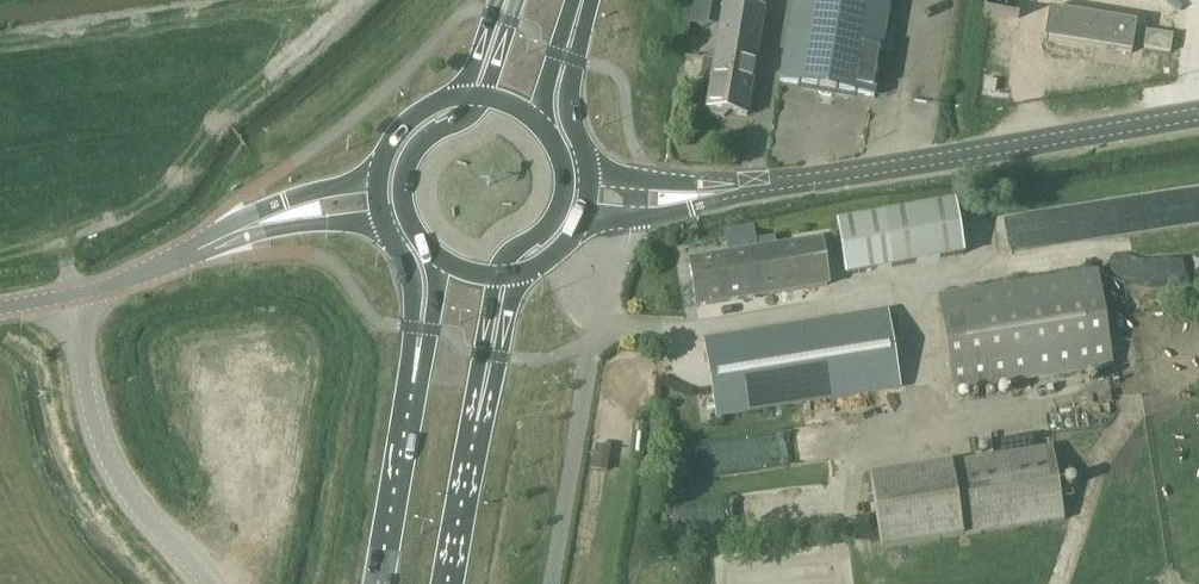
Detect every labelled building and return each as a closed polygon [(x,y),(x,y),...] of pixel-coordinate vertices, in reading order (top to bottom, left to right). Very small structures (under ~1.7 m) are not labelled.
[(780,81),(817,87),(822,94),(831,96),(838,91),(875,97),(883,49),(886,27),(891,0),(794,0),(780,81)] [(983,11),(1017,17),(1020,0),(985,0),(983,11)] [(703,58),(700,76),(711,78),(706,108),(708,108),(710,114),(723,116),(728,111),(747,114),(764,9),(724,2),(714,60),(703,58)] [(1045,38),(1131,51),(1136,22),(1050,9),(1045,38)] [(1143,47),(1170,52),(1173,34),(1146,29),(1143,47)] [(955,203),(837,223),(845,275),(963,255),(955,203)] [(696,304),(827,284),(820,240),(756,250),(752,228),(726,232),(729,254),(689,261),(696,304)] [(954,390),(1112,365),(1097,269),(939,294),(954,390)] [(717,415),(899,386),(887,312),(705,340),(717,415)] [(881,547),(1064,518),(1053,445),(870,474),(881,547)] [(595,452),(593,469),(607,470),(609,453),(595,452)] [(677,497),(680,532),(780,525),(777,489),(677,497)]
